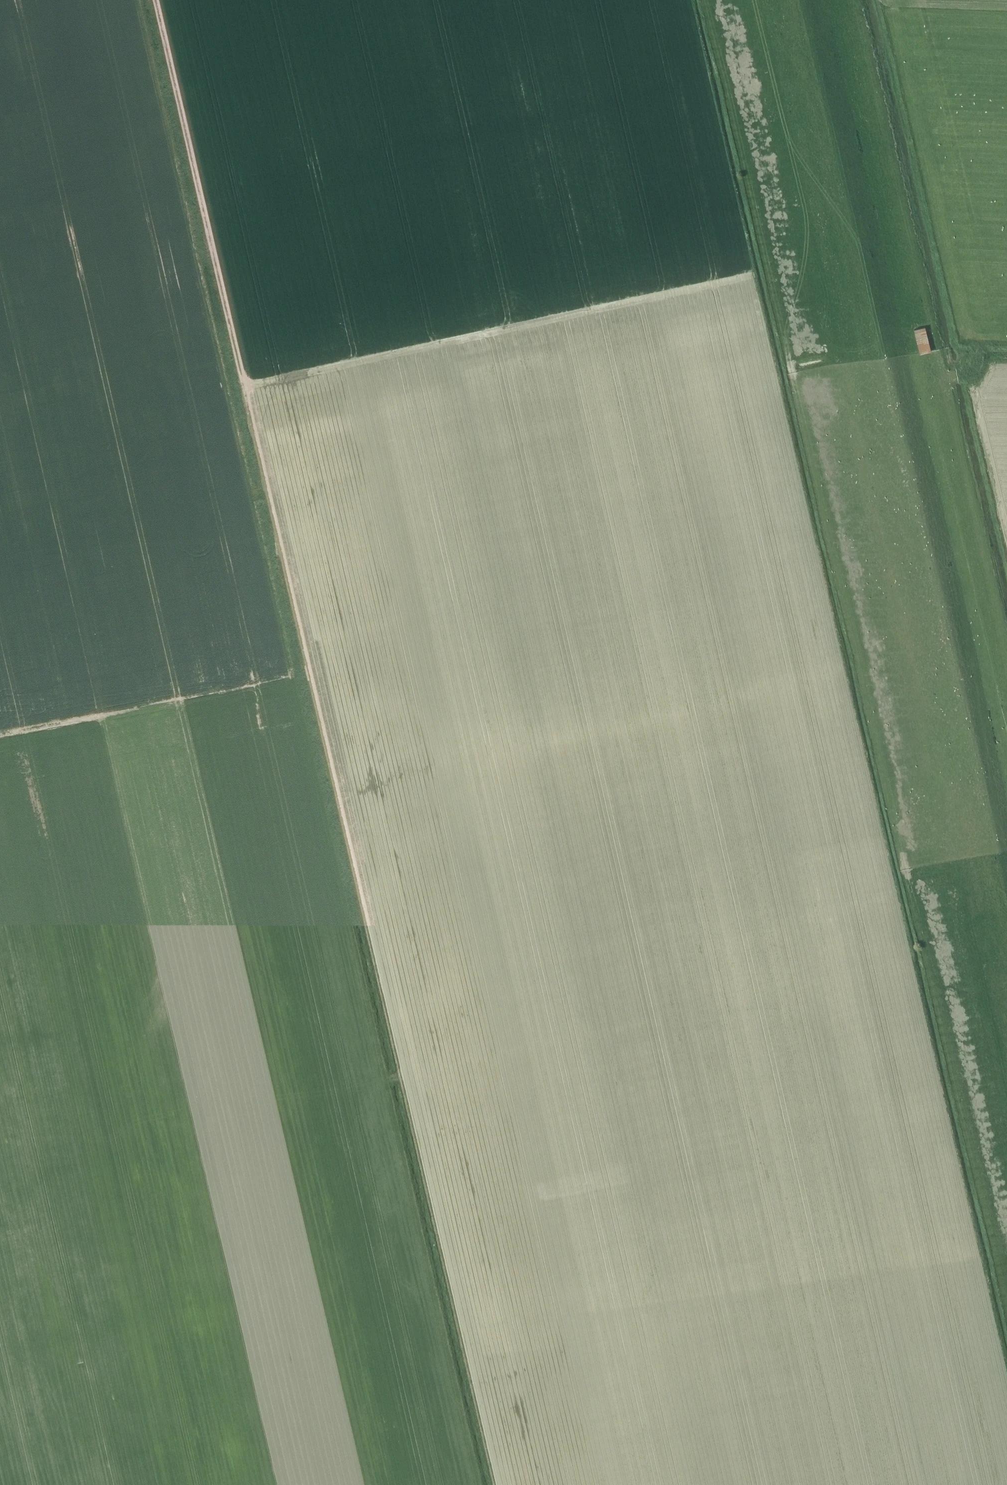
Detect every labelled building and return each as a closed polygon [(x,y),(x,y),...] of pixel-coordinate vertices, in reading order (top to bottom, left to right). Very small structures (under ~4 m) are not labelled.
[(929,355),(923,331),(914,333),(919,357),(929,355)]
